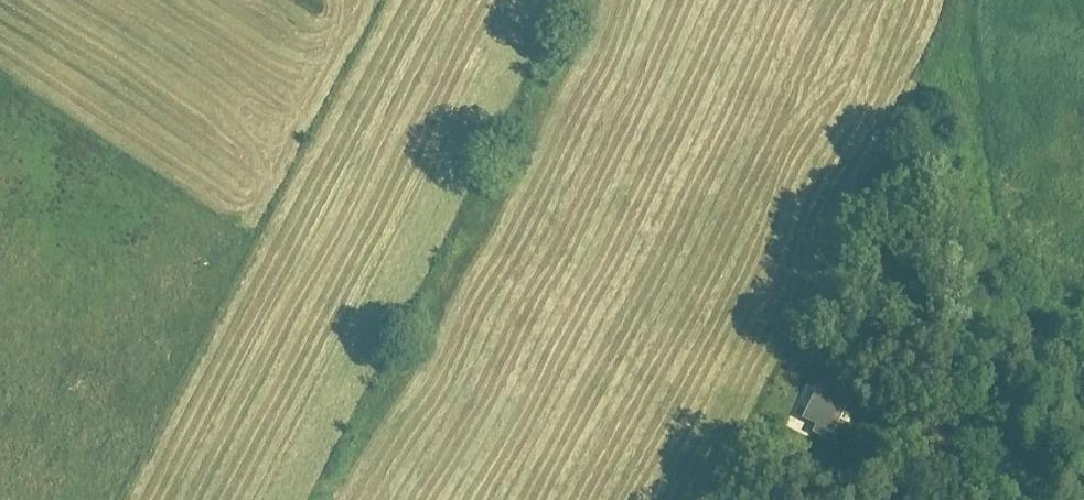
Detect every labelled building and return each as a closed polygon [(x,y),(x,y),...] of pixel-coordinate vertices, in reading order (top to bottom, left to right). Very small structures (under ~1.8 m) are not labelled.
[(855,393),(819,375),(813,386),(818,389),(803,419),(816,425),(812,434),(832,443),(841,427),(837,425),(848,404),(849,405),(855,393)]
